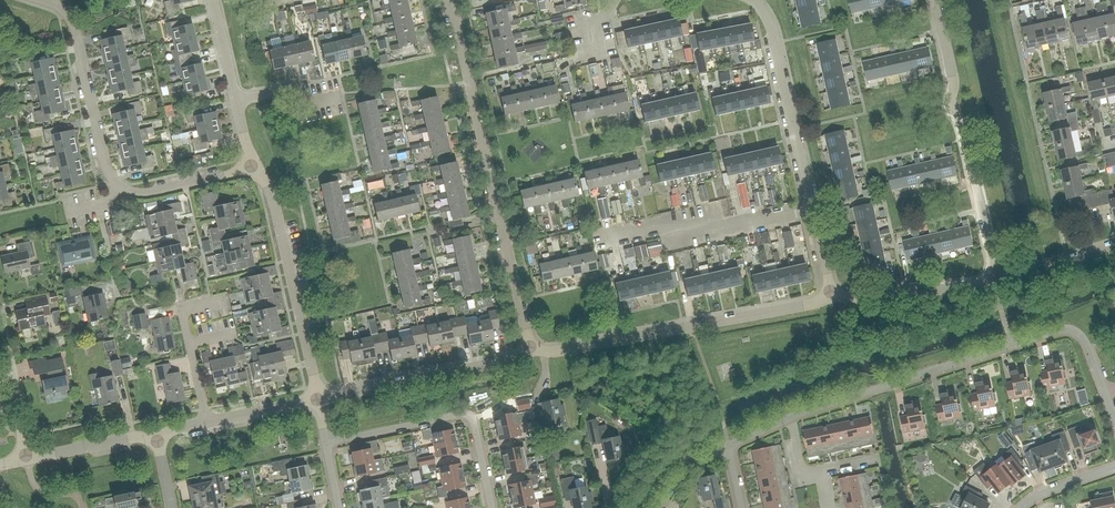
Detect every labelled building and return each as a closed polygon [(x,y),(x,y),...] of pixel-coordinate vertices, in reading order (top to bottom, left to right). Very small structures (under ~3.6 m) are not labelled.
[(173,1),(165,2),(168,13),(180,10),(179,4),(195,0),(172,0),(173,1)] [(406,0),(388,0),(389,4),(381,6),(382,11),(390,9),(390,7),(407,3),(406,0)] [(564,5),(555,7),(556,13),(566,10),(566,9),(585,4),(584,0),(563,0),(564,5)] [(797,11),(816,7),(815,0),(794,0),(797,11)] [(852,13),(868,10),(866,0),(849,0),(852,13)] [(868,10),(884,6),(883,0),(866,0),(868,10)] [(1101,3),(1108,37),(1114,35),(1114,15),(1114,14),(1109,15),(1106,2),(1101,3)] [(410,16),(407,3),(390,7),(390,9),(392,17),(384,19),(385,24),(394,22),(393,20),(410,16)] [(1098,14),(1093,16),(1094,19),(1099,41),(1102,40),(1102,38),(1108,37),(1101,3),(1095,4),(1098,14)] [(508,23),(508,20),(506,13),(515,11),(514,5),(504,7),(504,9),(485,13),(488,27),(508,23)] [(1058,19),(1054,20),(1059,43),(1062,42),(1062,41),(1069,40),(1061,5),(1055,6),(1058,19)] [(816,7),(797,11),(800,27),(820,23),(816,7)] [(1085,7),(1080,8),(1088,42),(1095,40),(1095,41),(1099,41),(1094,19),(1093,16),(1088,17),(1085,7)] [(1078,22),(1073,23),(1078,45),(1082,44),(1082,43),(1088,42),(1080,8),(1075,9),(1078,22)] [(1046,9),(1041,10),(1049,44),(1054,43),(1055,44),(1059,43),(1054,20),(1048,21),(1046,9)] [(1038,24),(1033,25),(1038,47),(1042,47),(1041,46),(1049,44),(1041,10),(1035,11),(1038,24)] [(284,11),(274,13),(276,20),(285,18),(284,11)] [(1025,13),(1020,14),(1028,49),(1034,47),(1034,48),(1038,47),(1033,25),(1028,26),(1025,13)] [(261,28),(268,30),(272,17),(265,15),(261,28)] [(413,30),(410,16),(393,20),(394,22),(396,31),(387,33),(388,37),(397,35),(397,34),(413,30)] [(511,37),(510,34),(509,26),(518,24),(517,18),(508,20),(508,23),(488,27),(491,41),(511,37)] [(173,35),(175,42),(196,37),(193,24),(186,26),(184,19),(167,23),(170,36),(173,35)] [(678,19),(664,22),(668,39),(670,39),(678,37),(680,46),(685,45),(683,35),(682,36),(678,19)] [(668,39),(664,22),(651,25),(655,42),(656,42),(665,40),(667,49),(672,48),(670,39),(668,39)] [(752,51),(757,50),(761,49),(759,39),(754,40),(751,24),(737,27),(740,44),(742,43),(751,42),(752,51)] [(655,42),(651,25),(637,28),(641,45),(643,45),(652,43),(654,52),(658,51),(656,42),(655,42)] [(104,54),(125,49),(123,40),(131,39),(128,27),(115,30),(116,37),(101,41),(104,54)] [(744,52),(742,43),(740,44),(737,27),(723,29),(726,46),(729,46),(737,44),(739,53),(744,52)] [(641,45),(637,28),(624,31),(627,48),(638,46),(640,55),(645,54),(643,45),(641,45)] [(349,39),(354,58),(367,55),(363,36),(353,38),(350,29),(345,30),(347,39),(349,39)] [(730,55),(729,46),(726,46),(723,29),(710,32),(713,49),(715,48),(724,47),(725,56),(730,55)] [(416,44),(413,30),(397,34),(397,35),(399,44),(390,46),(391,51),(401,49),(400,47),(416,44)] [(340,61),(354,58),(349,39),(347,39),(339,41),(337,32),(332,33),(334,42),(335,42),(340,61)] [(514,50),(514,48),(512,40),(521,38),(520,32),(510,34),(511,37),(491,41),(494,55),(514,50)] [(716,57),(715,48),(713,49),(710,32),(696,34),(699,51),(710,49),(711,58),(716,57)] [(297,44),(301,63),(315,60),(310,41),(300,43),(298,34),(293,35),(295,44),(297,44)] [(335,42),(334,42),(326,44),(324,35),(319,36),(321,46),(322,46),(326,65),(340,61),(335,42)] [(173,51),(176,63),(193,59),(192,52),(199,50),(196,37),(175,42),(176,50),(173,51)] [(288,66),(301,63),(297,44),(295,44),(287,46),(285,37),(279,38),(282,47),(283,47),(288,66)] [(836,39),(816,44),(820,60),(839,56),(836,39)] [(274,69),(288,66),(283,47),(282,47),(273,49),(271,40),(266,41),(269,51),(270,51),(274,69)] [(545,41),(523,46),(525,54),(547,49),(545,41)] [(523,46),(514,48),(514,50),(494,55),(497,69),(517,64),(515,53),(524,51),(523,46)] [(928,47),(911,51),(916,70),(932,66),(928,47)] [(683,49),(686,62),(693,61),(690,48),(683,49)] [(107,67),(136,60),(134,54),(127,56),(125,49),(104,54),(107,67)] [(911,51),(895,54),(899,74),(916,70),(911,51)] [(706,72),(703,54),(695,55),(698,73),(706,72)] [(895,54),(879,58),(883,77),(899,74),(895,54)] [(34,76),(56,71),(53,58),(37,62),(36,55),(23,58),(25,69),(32,68),(34,76)] [(839,56),(820,60),(823,76),(843,72),(839,56)] [(867,81),(883,77),(879,58),(863,62),(867,81)] [(182,74),(184,82),(205,77),(202,64),(195,65),(193,59),(176,63),(179,75),(182,74)] [(110,80),(131,75),(129,67),(137,66),(136,60),(107,67),(110,80)] [(592,79),(598,77),(596,64),(589,65),(592,79)] [(30,91),(59,84),(56,71),(34,76),(36,83),(29,85),(30,91)] [(843,72),(823,76),(827,92),(846,88),(843,72)] [(133,83),(131,75),(110,80),(113,93),(128,89),(130,96),(143,93),(140,81),(133,83)] [(208,90),(205,77),(184,82),(186,89),(182,90),(185,102),(202,98),(201,92),(208,90)] [(1104,79),(1108,98),(1114,96),(1114,77),(1104,79)] [(541,88),(545,106),(558,103),(555,85),(544,88),(542,79),(537,80),(539,89),(541,88)] [(1098,100),(1108,98),(1104,79),(1089,83),(1093,100),(1092,100),(1095,110),(1100,109),(1098,100)] [(753,89),(757,107),(770,104),(766,86),(756,89),(754,80),(749,81),(751,90),(753,89)] [(527,92),(531,109),(545,106),(541,88),(539,89),(530,91),(528,82),(524,83),(526,92),(527,92)] [(743,110),(757,107),(753,89),(751,90),(742,92),(740,83),(735,84),(737,93),(739,93),(743,110)] [(40,102),(62,97),(59,84),(30,91),(31,96),(38,95),(40,102)] [(510,86),(510,87),(512,95),(514,95),(518,112),(531,109),(527,92),(526,92),(517,94),(515,85),(510,86)] [(729,113),(743,110),(739,93),(737,93),(729,95),(727,86),(722,87),(724,96),(726,96),(729,113)] [(1047,107),(1065,103),(1062,93),(1071,91),(1070,86),(1060,88),(1061,89),(1052,91),(1044,93),(1047,107)] [(611,96),(615,113),(629,110),(625,93),(614,96),(612,87),(607,88),(609,97),(611,96)] [(681,96),(685,114),(699,111),(695,93),(685,95),(683,87),(678,88),(679,97),(681,96)] [(502,88),(497,89),(499,99),(501,99),(504,115),(518,112),(514,95),(512,95),(504,97),(502,88)] [(846,88),(827,92),(831,109),(850,104),(846,88)] [(716,116),(729,113),(726,96),(724,96),(716,98),(714,89),(709,91),(711,100),(712,100),(716,116)] [(601,116),(615,113),(611,96),(609,97),(601,99),(599,90),(594,91),(596,100),(598,99),(601,116)] [(672,117),(685,114),(681,96),(679,97),(671,98),(669,90),(664,91),(666,100),(668,99),(672,117)] [(396,103),(394,92),(383,95),(385,105),(396,103)] [(588,119),(601,116),(598,99),(596,100),(587,101),(585,93),(580,94),(582,103),(584,102),(588,119)] [(658,120),(672,117),(668,99),(666,100),(657,102),(655,93),(651,94),(653,103),(654,102),(658,120)] [(422,104),(424,113),(424,114),(441,110),(438,96),(421,100),(420,99),(411,101),(412,106),(422,104)] [(574,122),(588,119),(584,102),(582,103),(574,105),(572,96),(567,97),(569,106),(571,106),(574,122)] [(644,123),(658,120),(654,102),(653,103),(644,105),(642,96),(637,97),(639,107),(641,107),(644,123)] [(65,110),(62,97),(40,102),(42,110),(35,111),(37,123),(50,121),(49,114),(65,110)] [(358,103),(361,117),(378,113),(378,114),(387,112),(386,107),(377,109),(375,99),(358,103)] [(116,127),(137,122),(136,115),(143,113),(140,101),(127,104),(129,111),(113,114),(116,127)] [(1078,120),(1077,116),(1076,112),(1067,114),(1065,103),(1047,107),(1050,121),(1067,117),(1068,122),(1078,120)] [(196,121),(198,130),(218,125),(215,112),(200,115),(198,109),(186,112),(188,123),(196,121)] [(425,117),(427,126),(427,128),(444,124),(441,110),(424,114),(424,113),(414,115),(415,119),(425,117)] [(380,123),(378,114),(378,113),(361,117),(364,131),(381,127),(381,128),(391,126),(390,121),(380,123)] [(1079,124),(1078,120),(1068,122),(1069,127),(1053,131),(1056,145),(1073,142),(1071,132),(1080,130),(1079,124)] [(119,140),(148,134),(146,128),(139,130),(137,122),(116,127),(119,140)] [(428,131),(430,140),(430,142),(447,138),(444,124),(427,128),(427,126),(418,128),(419,133),(428,131)] [(222,138),(218,125),(198,130),(200,138),(192,140),(195,151),(208,148),(206,142),(222,138)] [(55,148),(76,143),(73,130),(58,133),(56,127),(43,130),(46,142),(54,140),(55,148)] [(384,137),(381,128),(381,127),(364,131),(368,145),(384,141),(384,142),(394,139),(393,135),(384,137)] [(828,151),(847,147),(844,131),(824,135),(828,151)] [(119,140),(122,153),(143,148),(142,141),(149,140),(148,134),(119,140)] [(450,152),(447,138),(430,142),(430,140),(421,142),(422,147),(431,145),(433,155),(450,152)] [(387,151),(384,142),(384,141),(368,145),(371,158),(387,155),(388,156),(397,154),(396,149),(387,151)] [(1076,152),(1073,142),(1056,145),(1059,160),(1076,156),(1076,157),(1086,155),(1085,150),(1076,152)] [(51,162),(79,156),(76,143),(55,148),(57,155),(50,157),(51,162)] [(778,147),(764,150),(768,167),(769,166),(778,164),(780,173),(785,172),(783,162),(781,163),(778,147)] [(851,163),(847,147),(828,151),(831,167),(851,163)] [(145,157),(143,148),(122,153),(125,166),(140,163),(142,170),(155,166),(152,155),(145,157)] [(768,167),(764,150),(751,153),(754,169),(756,169),(764,167),(766,176),(771,175),(769,166),(768,167)] [(710,153),(697,156),(701,173),(703,172),(711,170),(713,179),(718,178),(715,168),(714,169),(710,153)] [(754,169),(751,153),(737,156),(741,173),(743,172),(751,170),(753,179),(758,178),(756,169),(754,169)] [(1105,168),(1112,166),(1108,154),(1102,155),(1105,168)] [(389,164),(388,156),(387,155),(371,158),(374,172),(390,169),(400,167),(399,162),(389,164)] [(62,174),(82,169),(79,156),(51,162),(52,168),(60,166),(62,174)] [(697,156),(683,159),(687,176),(689,175),(698,174),(700,183),(705,181),(703,172),(701,173),(697,156)] [(741,173),(737,156),(724,159),(727,176),(737,173),(739,183),(745,181),(743,172),(741,173)] [(953,156),(936,160),(941,179),(957,176),(953,156)] [(683,159),(670,162),(674,179),(676,178),(684,177),(686,186),(691,185),(689,175),(687,176),(683,159)] [(639,160),(625,164),(629,180),(631,180),(639,178),(641,187),(646,186),(644,176),(642,176),(639,160)] [(936,160),(920,164),(924,183),(941,179),(936,160)] [(443,179),(460,175),(457,161),(440,165),(431,167),(432,172),(441,170),(443,178),(443,179)] [(678,188),(676,178),(674,179),(670,162),(656,165),(660,182),(670,180),(673,189),(678,188)] [(855,179),(851,163),(831,167),(835,183),(855,179)] [(1061,170),(1065,185),(1082,181),(1080,170),(1089,168),(1087,163),(1078,165),(1078,166),(1061,170)] [(5,185),(3,177),(11,176),(8,164),(0,166),(0,187),(5,185)] [(625,164),(611,167),(615,183),(617,183),(626,181),(627,190),(633,189),(631,180),(629,180),(625,164)] [(920,164),(904,167),(908,187),(924,183),(920,164)] [(611,167),(598,170),(601,187),(603,186),(612,184),(614,193),(619,192),(617,183),(615,183),(611,167)] [(904,167),(887,171),(892,190),(908,187),(904,167)] [(85,182),(82,169),(62,174),(63,181),(55,183),(57,189),(85,182)] [(601,187),(598,170),(584,173),(588,190),(599,187),(601,196),(605,195),(603,186),(601,187)] [(321,185),(324,198),(341,195),(341,196),(350,194),(349,189),(340,191),(338,182),(342,181),(340,172),(324,176),(325,184),(321,185)] [(444,183),(446,192),(447,193),(463,189),(460,175),(443,179),(443,178),(434,180),(435,186),(444,183)] [(574,179),(561,182),(565,199),(567,199),(575,197),(577,205),(582,204),(580,195),(578,195),(574,179)] [(858,195),(855,179),(835,183),(839,200),(858,195)] [(367,183),(368,190),(384,187),(382,180),(367,183)] [(716,183),(718,199),(728,198),(727,181),(716,183)] [(1086,195),(1089,194),(1095,193),(1093,188),(1085,190),(1082,181),(1065,185),(1068,198),(1076,196),(1083,195),(1085,194),(1086,195)] [(561,182),(547,185),(551,202),(553,202),(562,200),(564,209),(569,207),(567,199),(565,199),(561,182)] [(742,209),(749,207),(744,183),(737,184),(742,209)] [(5,185),(0,187),(0,200),(3,200),(5,206),(17,204),(15,192),(7,193),(5,185)] [(411,195),(403,197),(402,197),(405,214),(419,211),(415,194),(416,194),(414,185),(409,186),(411,195)] [(547,185),(534,188),(537,205),(540,205),(548,203),(550,211),(555,210),(553,202),(551,202),(547,185)] [(701,202),(708,201),(704,185),(697,187),(701,202)] [(392,217),(405,214),(402,197),(403,197),(401,188),(396,189),(398,198),(389,200),(388,200),(392,217)] [(537,205),(534,188),(520,191),(524,208),(535,206),(537,215),(542,213),(540,205),(537,205)] [(447,197),(449,206),(449,207),(466,203),(463,189),(447,193),(446,192),(437,194),(438,199),(447,197)] [(1104,205),(1112,203),(1114,217),(1114,198),(1113,189),(1101,192),(1104,205)] [(218,205),(217,200),(215,191),(201,194),(205,212),(214,210),(216,219),(242,212),(239,201),(218,205)] [(378,220),(392,217),(388,200),(389,200),(387,191),(382,193),(384,201),(374,204),(378,220)] [(756,207),(763,205),(761,192),(753,193),(756,207)] [(1098,206),(1104,205),(1101,192),(1095,193),(1098,206)] [(1095,193),(1089,194),(1092,207),(1098,206),(1095,193)] [(680,205),(677,194),(671,196),(673,207),(680,205)] [(1083,195),(1086,209),(1092,207),(1089,194),(1086,195),(1085,194),(1083,195)] [(343,205),(341,196),(341,195),(324,198),(327,212),(344,208),(344,209),(353,207),(352,203),(343,205)] [(1079,210),(1086,209),(1083,195),(1076,196),(1079,210)] [(602,220),(610,219),(606,198),(597,200),(602,220)] [(610,201),(613,215),(622,213),(619,199),(610,201)] [(148,227),(175,221),(173,213),(181,211),(179,202),(165,206),(166,211),(145,216),(148,227)] [(450,210),(453,220),(447,221),(449,228),(463,225),(462,218),(469,217),(466,203),(449,207),(449,206),(440,208),(441,212),(450,210)] [(856,224),(876,220),(872,204),(853,208),(856,224)] [(344,208),(327,212),(331,226),(347,222),(347,223),(356,221),(355,216),(346,218),(344,209),(344,208)] [(245,224),(242,212),(216,219),(218,227),(209,229),(211,238),(225,234),(224,229),(245,224)] [(542,216),(537,217),(539,226),(538,226),(540,234),(545,233),(542,216)] [(860,240),(879,236),(876,220),(856,224),(860,240)] [(177,230),(175,221),(148,227),(151,240),(172,235),(173,240),(187,236),(185,228),(177,230)] [(347,222),(331,226),(334,240),(345,237),(347,243),(361,240),(358,230),(349,232),(347,223),(347,222)] [(968,226),(952,230),(956,249),(973,246),(968,226)] [(952,230),(936,234),(940,253),(956,249),(952,230)] [(786,248),(794,247),(790,231),(782,233),(786,248)] [(226,240),(225,234),(211,238),(213,247),(222,245),(224,253),(250,247),(247,235),(226,240)] [(936,234),(919,237),(924,257),(940,253),(936,234)] [(453,243),(455,252),(456,253),(472,249),(469,235),(452,239),(452,238),(443,240),(444,245),(453,243)] [(189,245),(187,236),(173,240),(174,245),(153,250),(156,261),(182,255),(181,247),(189,245)] [(864,257),(883,252),(879,236),(860,240),(864,257)] [(62,267),(95,260),(90,237),(57,244),(62,267)] [(919,237),(903,241),(907,260),(924,257),(919,237)] [(662,249),(660,241),(646,244),(648,252),(662,249)] [(26,259),(33,257),(30,242),(17,245),(19,254),(4,257),(7,272),(28,267),(26,259)] [(535,243),(525,245),(527,255),(537,253),(535,243)] [(720,262),(728,261),(724,245),(717,247),(720,262)] [(580,255),(583,272),(597,269),(593,252),(583,254),(581,246),(575,247),(577,256),(580,255)] [(253,259),(250,247),(224,253),(215,255),(219,273),(222,272),(233,270),(232,267),(235,266),(236,270),(254,266),(253,259)] [(623,250),(625,258),(634,256),(632,248),(623,250)] [(392,253),(395,266),(412,263),(413,264),(422,262),(421,257),(411,259),(409,249),(392,253)] [(456,257),(458,266),(459,267),(475,263),(472,249),(456,253),(455,252),(446,254),(447,259),(456,257)] [(570,275),(583,272),(580,255),(577,256),(569,257),(567,249),(562,250),(564,259),(566,258),(570,275)] [(566,258),(564,259),(555,261),(554,252),(549,253),(551,262),(552,261),(556,278),(570,275),(566,258)] [(887,268),(883,252),(864,257),(867,273),(887,268)] [(600,262),(601,269),(608,267),(606,254),(598,256),(600,262)] [(197,279),(195,271),(193,263),(184,265),(182,255),(156,261),(159,274),(180,269),(183,282),(197,279)] [(542,281),(556,278),(552,261),(551,262),(542,263),(540,255),(535,256),(537,266),(539,265),(542,281)] [(792,267),(796,284),(809,281),(805,264),(795,266),(793,257),(788,258),(790,267),(792,267)] [(782,287),(796,284),(792,267),(790,267),(782,269),(780,260),(774,261),(776,270),(779,270),(782,287)] [(724,270),(728,288),(742,285),(738,267),(727,270),(725,261),(720,262),(722,271),(724,270)] [(395,266),(399,280),(415,277),(416,278),(425,276),(424,271),(415,273),(413,264),(412,263),(395,266)] [(459,271),(461,279),(462,280),(478,277),(475,263),(459,267),(458,266),(449,268),(451,273),(459,271)] [(769,290),(782,287),(779,270),(776,270),(768,272),(766,263),(761,265),(763,274),(765,273),(769,290)] [(33,264),(34,273),(42,273),(42,264),(33,264)] [(715,291),(728,288),(724,270),(722,271),(714,273),(712,264),(707,265),(709,274),(711,274),(715,291)] [(241,279),(244,291),(270,285),(268,276),(277,274),(275,265),(261,268),(262,274),(241,279)] [(656,275),(660,292),(673,289),(670,272),(659,274),(657,265),(652,266),(654,275),(656,275)] [(755,293),(769,290),(765,273),(763,274),(755,276),(753,266),(747,268),(750,277),(752,277),(755,293)] [(701,294),(715,291),(711,274),(709,274),(701,276),(699,267),(694,268),(696,277),(697,277),(701,294)] [(646,295),(660,292),(656,275),(654,275),(646,277),(644,269),(638,270),(640,278),(642,278),(646,295)] [(688,297),(701,294),(697,277),(696,277),(687,279),(685,270),(680,271),(682,281),(684,281),(688,297)] [(632,298),(646,295),(642,278),(640,278),(632,280),(630,272),(625,273),(627,281),(629,281),(632,298)] [(619,301),(632,298),(629,281),(627,281),(618,283),(617,275),(611,276),(613,285),(615,285),(619,301)] [(399,280),(402,294),(418,290),(419,291),(428,289),(427,284),(418,286),(416,278),(415,277),(399,280)] [(482,290),(478,277),(462,280),(461,279),(453,281),(454,286),(462,284),(465,294),(482,290)] [(270,285),(244,291),(247,303),(267,298),(269,303),(283,300),(281,291),(272,293),(270,285)] [(81,287),(64,291),(67,305),(75,303),(74,297),(82,295),(81,287)] [(421,300),(419,291),(418,290),(402,294),(405,308),(422,304),(422,305),(431,303),(430,298),(421,300)] [(89,322),(108,318),(103,294),(83,298),(89,322)] [(46,297),(25,302),(27,310),(18,312),(21,329),(44,325),(42,316),(50,314),(46,297)] [(283,300),(269,303),(270,308),(249,313),(252,325),(278,319),(276,310),(285,308),(283,300)] [(62,309),(55,310),(56,325),(63,324),(62,309)] [(234,318),(245,316),(243,309),(232,312),(234,318)] [(477,318),(478,321),(482,342),(494,339),(492,328),(500,326),(496,310),(488,311),(489,313),(480,315),(477,318)] [(175,349),(168,317),(147,321),(145,313),(133,316),(136,331),(148,328),(148,327),(152,327),(158,352),(175,349)] [(465,316),(457,318),(460,335),(468,333),(470,344),(482,342),(478,321),(477,318),(477,316),(465,318),(465,316)] [(453,336),(460,335),(457,318),(449,319),(449,320),(438,323),(442,344),(454,341),(453,336)] [(278,319),(252,325),(254,337),(268,334),(269,339),(277,337),(291,334),(288,325),(280,327),(278,319)] [(367,320),(369,328),(376,326),(374,319),(367,320)] [(430,346),(442,344),(438,323),(426,325),(426,324),(417,326),(421,343),(429,341),(430,346)] [(414,344),(421,343),(417,326),(410,327),(412,335),(400,337),(404,358),(416,355),(414,344)] [(364,365),(359,339),(357,331),(352,332),(353,337),(354,337),(355,340),(348,342),(347,341),(340,342),(343,359),(351,358),(352,365),(356,364),(356,365),(358,366),(364,365)] [(392,360),(404,358),(400,337),(388,340),(387,332),(378,334),(382,351),(390,350),(392,360)] [(375,353),(382,351),(378,334),(371,336),(371,337),(359,339),(364,365),(372,363),(373,362),(372,360),(376,360),(375,353)] [(105,341),(107,351),(118,348),(116,339),(105,341)] [(292,340),(276,343),(278,352),(269,354),(275,380),(287,377),(282,356),(295,353),(292,340)] [(235,361),(240,360),(245,359),(242,345),(228,348),(230,357),(222,359),(227,385),(239,383),(235,361)] [(251,354),(245,355),(247,362),(253,361),(253,362),(249,363),(253,380),(254,380),(260,378),(262,378),(263,383),(275,380),(269,354),(261,356),(259,348),(250,350),(251,354)] [(216,388),(227,385),(222,359),(213,361),(211,352),(202,354),(205,368),(211,367),(216,388)] [(1044,388),(1066,384),(1065,379),(1067,379),(1065,370),(1063,371),(1060,355),(1051,357),(1052,359),(1046,361),(1048,370),(1040,372),(1044,388)] [(34,376),(40,375),(43,374),(44,381),(41,381),(44,395),(60,391),(61,394),(69,393),(61,358),(46,361),(46,359),(28,363),(30,370),(33,369),(34,376)] [(114,377),(114,376),(123,375),(119,360),(111,362),(114,377)] [(167,404),(185,400),(179,373),(171,375),(169,364),(155,367),(159,383),(163,382),(167,404)] [(1009,400),(1031,395),(1030,390),(1032,390),(1030,382),(1028,382),(1024,366),(1016,368),(1017,370),(1010,372),(1013,382),(1005,383),(1009,400)] [(110,403),(118,401),(113,375),(99,378),(98,373),(90,375),(93,390),(95,389),(99,407),(110,404),(110,403)] [(993,393),(989,377),(981,379),(982,382),(975,383),(977,393),(970,394),(974,411),(996,406),(994,401),(997,401),(995,393),(993,393)] [(939,422),(960,417),(959,413),(962,412),(960,404),(958,404),(954,389),(946,390),(947,393),(940,394),(942,404),(935,405),(939,422)] [(1083,404),(1090,403),(1089,390),(1081,391),(1083,404)] [(531,409),(529,398),(516,401),(518,411),(531,409)] [(546,418),(540,419),(543,433),(567,427),(564,414),(563,405),(558,406),(557,400),(543,403),(546,418)] [(919,400),(911,402),(912,404),(905,405),(907,415),(900,417),(904,433),(925,429),(924,424),(927,423),(925,415),(923,416),(919,400)] [(516,412),(494,417),(496,428),(519,424),(526,422),(523,412),(516,413),(516,412)] [(869,417),(856,419),(862,444),(870,442),(871,445),(876,444),(870,415),(869,415),(869,417)] [(1024,418),(1014,420),(1015,426),(1025,424),(1024,418)] [(608,462),(622,459),(621,452),(625,451),(623,442),(619,443),(617,437),(607,429),(606,425),(596,427),(595,419),(587,421),(592,445),(600,443),(600,441),(603,440),(608,462)] [(856,419),(843,422),(848,446),(857,445),(857,447),(862,446),(862,444),(856,419)] [(843,422),(829,425),(835,449),(843,448),(844,450),(849,449),(848,446),(843,422)] [(496,428),(499,440),(521,435),(519,424),(496,428)] [(829,425),(816,428),(821,452),(830,450),(830,453),(835,452),(835,449),(829,425)] [(1084,456),(1099,450),(1096,444),(1099,443),(1095,431),(1092,432),(1091,429),(1082,432),(1080,426),(1068,430),(1074,446),(1080,443),(1084,456)] [(532,429),(534,437),(541,436),(539,428),(532,429)] [(822,455),(821,452),(816,428),(803,431),(803,429),(802,430),(808,458),(809,458),(808,455),(817,453),(817,456),(822,455)] [(432,439),(433,446),(456,441),(453,429),(431,434),(430,429),(422,430),(424,440),(432,439)] [(1064,432),(1052,436),(1054,442),(1046,445),(1053,467),(1054,467),(1055,469),(1063,466),(1062,464),(1068,462),(1063,449),(1069,447),(1064,432)] [(354,463),(354,464),(373,460),(372,454),(378,452),(376,440),(362,443),(363,450),(351,452),(352,454),(349,455),(351,464),(354,463)] [(456,441),(433,446),(436,457),(458,453),(456,441)] [(1035,442),(1023,446),(1028,462),(1032,471),(1038,469),(1039,472),(1053,467),(1046,445),(1037,448),(1035,442)] [(752,451),(755,464),(779,459),(777,450),(780,450),(779,445),(751,451),(752,451)] [(523,446),(501,451),(503,463),(526,458),(523,446)] [(537,455),(545,454),(543,446),(536,448),(537,455)] [(1022,461),(1011,448),(1002,456),(1006,461),(999,467),(998,467),(1011,483),(1012,485),(1025,476),(1016,465),(1022,461)] [(928,453),(915,454),(915,472),(929,471),(928,453)] [(417,459),(419,466),(435,463),(433,456),(417,459)] [(289,482),(308,478),(308,476),(310,475),(308,465),(293,468),(291,458),(271,462),(274,472),(280,471),(281,476),(288,475),(289,482)] [(503,463),(506,474),(528,469),(526,458),(503,463)] [(755,464),(757,478),(782,472),(780,464),(783,463),(782,458),(779,459),(755,464)] [(381,459),(373,461),(373,460),(354,464),(354,466),(352,467),(355,477),(384,471),(381,459)] [(463,475),(461,463),(438,468),(441,480),(463,475)] [(984,463),(973,471),(987,489),(993,484),(999,492),(1011,483),(998,467),(999,467),(997,464),(989,470),(984,463)] [(410,472),(408,465),(393,468),(395,475),(410,472)] [(757,478),(760,491),(785,486),(783,477),(786,477),(785,472),(782,472),(757,478)] [(842,492),(866,487),(865,478),(867,478),(866,473),(838,479),(839,479),(842,492)] [(192,501),(214,496),(222,495),(222,493),(226,493),(224,482),(220,483),(218,474),(201,477),(202,485),(190,487),(190,489),(189,490),(190,495),(191,496),(192,501)] [(528,481),(508,485),(511,497),(533,492),(532,485),(537,484),(535,474),(526,476),(528,481)] [(445,491),(466,487),(463,475),(441,480),(442,487),(437,488),(439,498),(447,496),(445,491)] [(714,507),(724,507),(722,496),(718,497),(713,475),(699,478),(701,485),(696,486),(698,495),(703,494),(704,500),(713,499),(714,507)] [(560,479),(564,498),(572,497),(574,507),(589,507),(588,502),(592,501),(590,492),(586,493),(584,487),(576,489),(573,477),(560,479)] [(308,478),(289,482),(292,494),(311,490),(310,488),(313,487),(311,478),(308,479),(308,478)] [(360,492),(357,493),(359,502),(362,501),(362,502),(381,498),(390,497),(386,478),(370,481),(371,488),(359,490),(360,492)] [(760,491),(763,505),(788,499),(786,491),(789,490),(787,485),(785,486),(760,491)] [(989,505),(977,499),(980,493),(966,485),(960,497),(966,500),(961,507),(987,507),(989,505)] [(866,487),(842,492),(845,505),(869,500),(867,492),(870,491),(869,486),(866,487)] [(116,507),(137,507),(135,500),(141,499),(139,492),(113,498),(116,507)] [(513,507),(515,507),(535,504),(533,492),(511,497),(513,507)] [(1112,492),(1100,495),(1101,499),(1091,501),(1093,507),(1114,507),(1114,504),(1112,492)] [(192,501),(194,507),(222,507),(221,503),(216,504),(214,496),(192,501)] [(556,505),(554,496),(538,499),(540,507),(541,507),(556,505)] [(468,497),(445,502),(447,507),(470,507),(468,497)] [(361,505),(361,507),(399,507),(398,501),(382,504),(381,498),(362,502),(362,504),(361,505)] [(788,499),(763,505),(764,507),(789,507),(788,504),(791,503),(790,499),(788,499)] [(316,504),(302,507),(301,500),(287,503),(288,507),(317,507),(316,504)] [(869,500),(845,505),(845,507),(871,507),(870,505),(873,505),(872,500),(869,500)]
